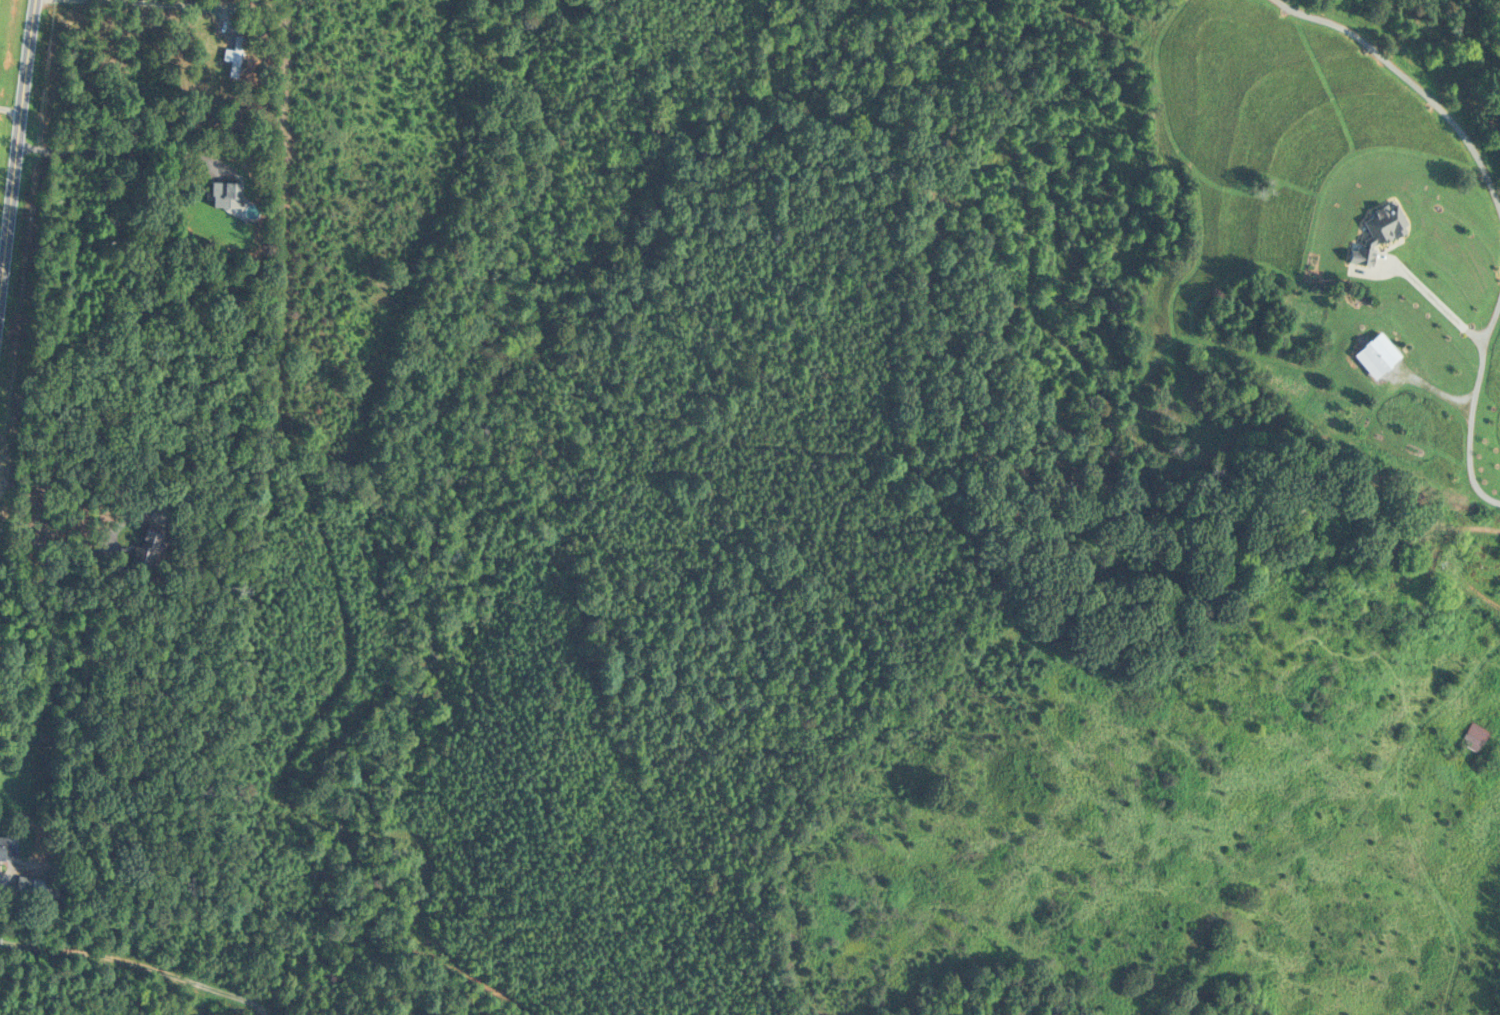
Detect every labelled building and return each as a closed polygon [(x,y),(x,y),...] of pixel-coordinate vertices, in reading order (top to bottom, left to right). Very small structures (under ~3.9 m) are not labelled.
[(229,76),(239,76),(242,36),(235,35),(234,50),(226,50),(225,59),(231,59),(229,76)] [(241,182),(212,182),(212,207),(241,207),(241,182)] [(134,543),(128,567),(150,573),(162,525),(145,521),(140,544),(134,543)] [(1489,731),(1471,720),(1459,741),(1477,751),(1489,731)] [(28,894),(57,896),(59,880),(29,877),(28,894)]
